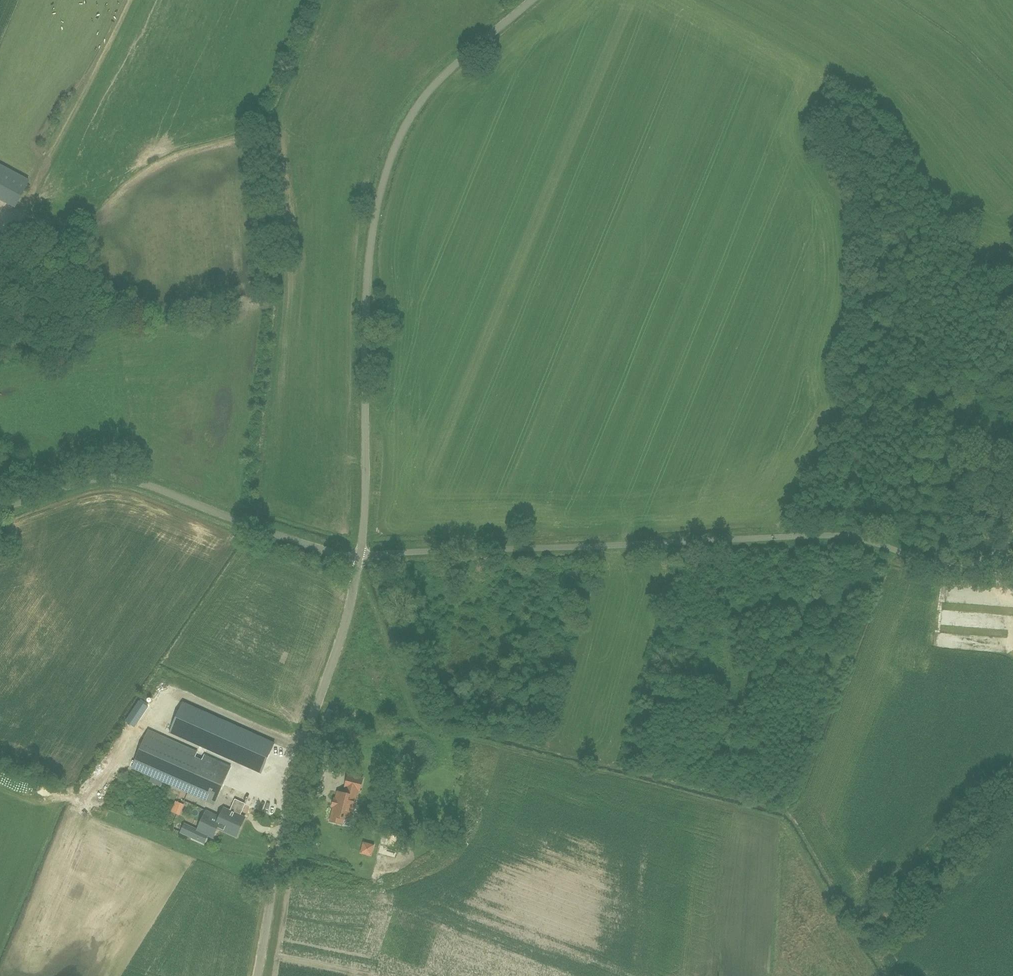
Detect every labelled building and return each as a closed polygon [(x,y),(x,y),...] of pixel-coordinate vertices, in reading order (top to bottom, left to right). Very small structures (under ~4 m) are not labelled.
[(0,166),(0,200),(14,208),(28,181),(0,166)] [(274,744),(183,703),(170,732),(261,773),(274,744)] [(140,720),(131,714),(126,721),(135,727),(140,720)] [(214,805),(231,767),(217,761),(149,730),(135,760),(132,769),(214,805)] [(351,820),(358,791),(360,791),(363,779),(348,776),(345,788),(347,788),(345,794),(338,792),(336,800),(334,799),(332,806),(334,807),(331,821),(333,821),(333,822),(339,824),(340,823),(342,823),(343,819),(351,820)] [(184,804),(175,800),(171,811),(179,815),(184,804)] [(240,816),(245,804),(235,800),(230,812),(223,809),(220,816),(219,820),(215,827),(217,828),(237,836),(244,817),(240,816)] [(215,827),(219,820),(220,816),(206,810),(198,830),(184,824),(181,832),(192,837),(191,838),(205,845),(209,835),(213,837),(217,828),(215,827)] [(371,856),(374,843),(361,841),(358,853),(371,856)]
